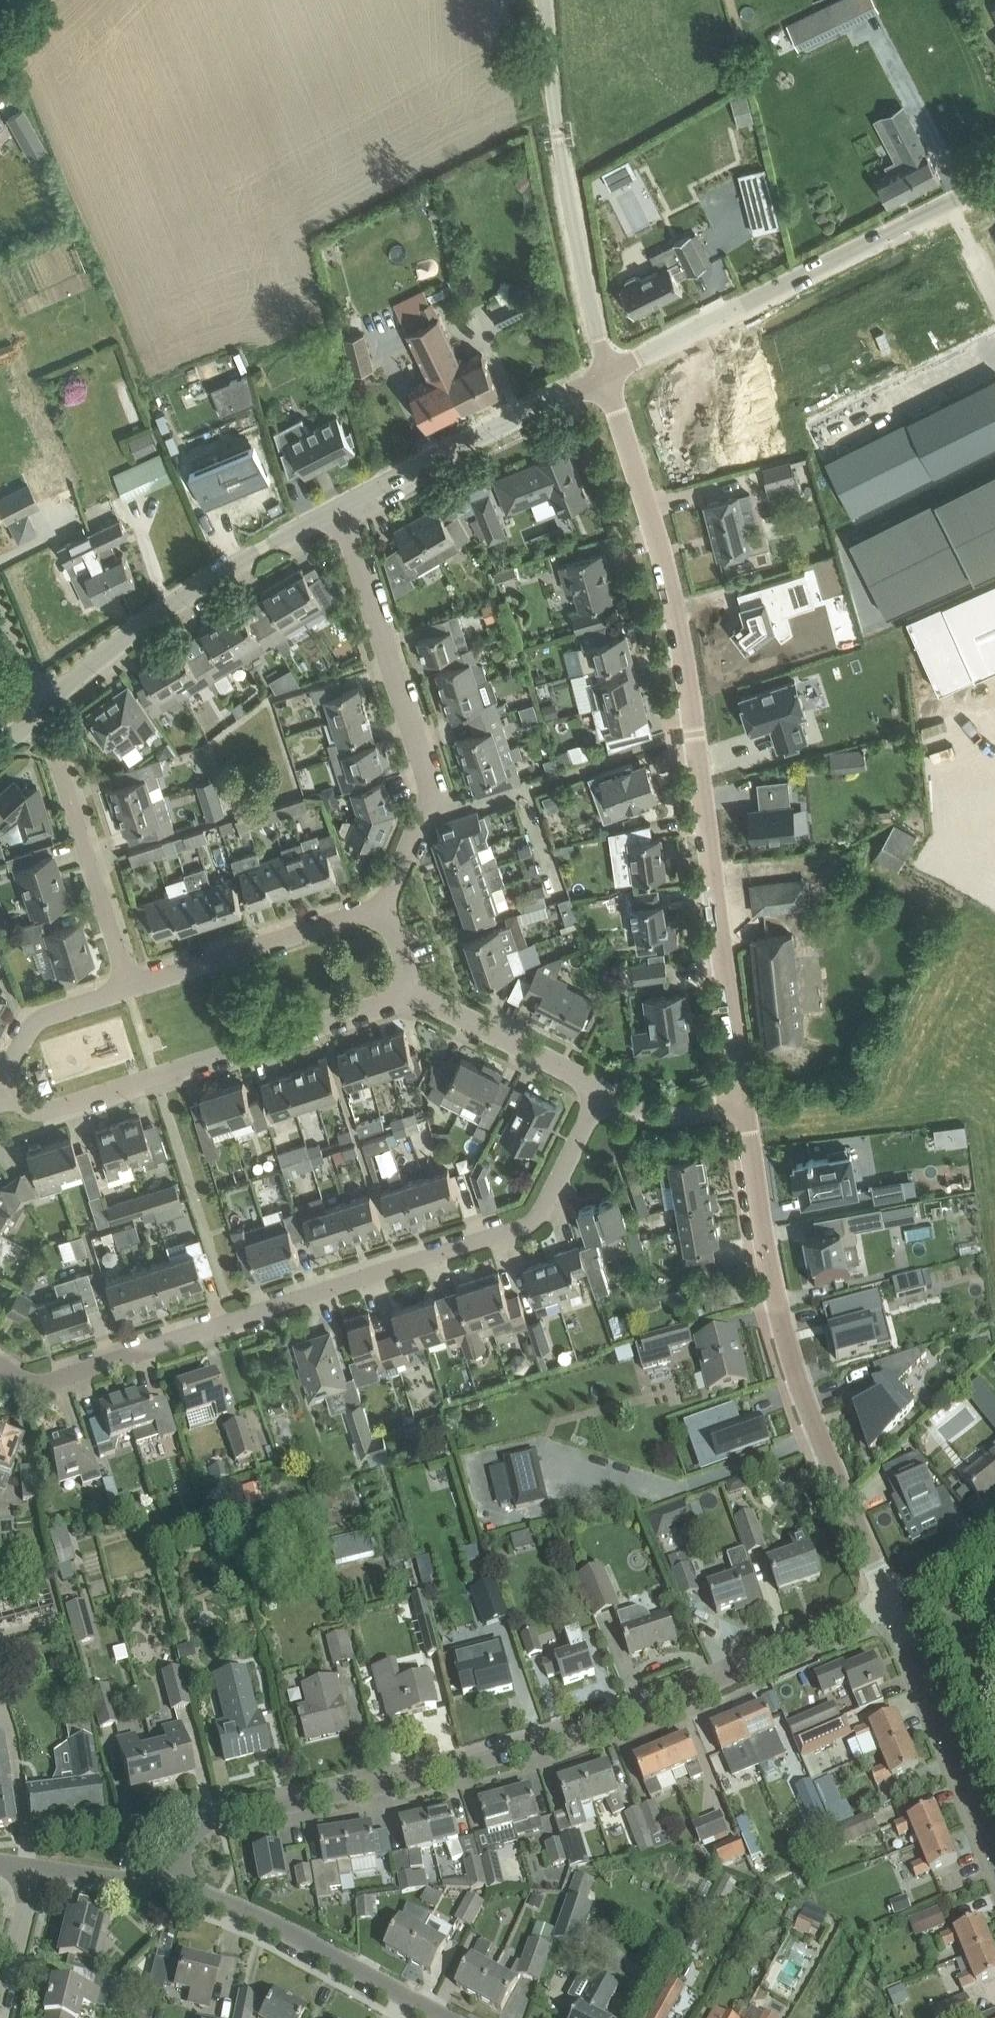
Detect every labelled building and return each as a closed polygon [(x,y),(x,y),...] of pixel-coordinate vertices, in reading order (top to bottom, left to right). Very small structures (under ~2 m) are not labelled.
[(871,0),(837,0),(785,25),(797,49),(876,10),(871,0)] [(732,98),(739,125),(754,121),(747,94),(732,98)] [(22,111),(9,118),(19,135),(24,144),(28,154),(42,149),(36,136),(32,128),(22,111)] [(877,180),(880,187),(890,205),(941,179),(932,161),(909,118),(889,129),(908,164),(877,180)] [(765,168),(739,175),(743,190),(769,183),(765,168)] [(674,242),(682,259),(670,266),(669,264),(641,278),(635,276),(626,280),(624,288),(621,289),(634,315),(683,291),(677,279),(690,273),(690,274),(706,266),(690,234),(674,242)] [(737,275),(747,272),(740,246),(730,248),(737,275)] [(493,311),(500,325),(536,308),(529,293),(493,311)] [(461,364),(432,302),(420,308),(427,324),(424,326),(464,411),(472,407),(471,407),(501,392),(482,354),(461,364)] [(427,324),(420,308),(400,318),(430,379),(410,388),(429,427),(459,413),(464,411),(424,326),(427,324)] [(347,352),(370,347),(366,332),(344,338),(347,352)] [(245,362),(205,379),(216,405),(254,390),(245,362)] [(824,461),(851,514),(994,443),(994,375),(824,461)] [(289,476),(302,469),(306,476),(356,451),(352,443),(356,442),(352,428),(346,431),(337,415),(309,429),(303,417),(275,431),(280,447),(283,446),(285,450),(282,452),(289,476)] [(141,433),(146,451),(159,447),(154,429),(141,433)] [(251,435),(186,460),(200,498),(266,473),(251,435)] [(539,462),(495,480),(508,511),(552,493),(560,513),(588,502),(566,449),(539,460),(539,462)] [(113,473),(125,500),(171,480),(160,453),(113,473)] [(40,477),(50,497),(71,487),(58,460),(40,468),(44,475),(40,477)] [(764,468),(771,495),(799,487),(791,460),(764,468)] [(850,540),(887,615),(994,567),(994,468),(850,540)] [(6,521),(38,505),(28,485),(0,498),(0,510),(6,521)] [(749,493),(706,504),(720,558),(751,550),(744,522),(756,519),(749,493)] [(480,515),(470,521),(480,538),(485,535),(489,543),(505,537),(489,495),(474,501),(480,515)] [(437,506),(416,518),(440,560),(461,547),(459,544),(470,538),(467,532),(457,515),(446,521),(437,506)] [(440,560),(416,518),(395,530),(404,546),(384,558),(392,583),(417,568),(419,572),(440,560)] [(120,519),(90,533),(118,592),(137,583),(123,553),(118,556),(112,543),(128,535),(120,519)] [(86,603),(98,598),(99,601),(118,592),(90,533),(59,547),(67,564),(65,568),(68,575),(73,576),(86,603)] [(568,564),(559,566),(563,581),(572,578),(575,589),(580,608),(581,612),(573,615),(577,631),(607,622),(602,602),(613,599),(604,568),(609,567),(604,552),(585,557),(567,562),(568,564)] [(494,573),(497,581),(517,576),(515,567),(494,573)] [(302,568),(282,580),(305,618),(324,607),(327,612),(339,605),(334,597),(343,593),(334,568),(310,582),(302,568)] [(747,620),(734,630),(747,647),(773,628),(782,639),(793,631),(788,613),(784,602),(811,594),(806,578),(807,578),(806,572),(760,586),(764,599),(746,605),(742,606),(746,618),(747,620)] [(907,618),(940,692),(994,667),(994,579),(907,618)] [(285,629),(305,618),(282,580),(262,592),(276,615),(265,621),(277,642),(284,654),(292,649),(285,637),(289,635),(285,629)] [(497,582),(502,597),(512,594),(508,580),(497,582)] [(490,619),(506,614),(502,600),(486,605),(490,619)] [(220,616),(246,660),(277,642),(265,621),(254,628),(240,605),(220,616)] [(439,632),(418,639),(426,662),(454,652),(469,647),(458,613),(435,620),(439,632)] [(215,678),(246,660),(220,616),(200,628),(214,651),(202,658),(215,678)] [(578,648),(584,671),(598,667),(632,658),(626,635),(609,639),(606,627),(580,633),(583,646),(578,648)] [(453,666),(437,671),(444,693),(478,682),(488,679),(484,665),(481,658),(477,645),(469,647),(454,652),(458,665),(453,666)] [(181,646),(160,657),(184,696),(215,678),(202,658),(192,664),(181,646)] [(152,688),(141,694),(153,715),(184,696),(160,657),(141,669),(152,688)] [(599,706),(642,695),(636,672),(630,673),(627,660),(633,659),(632,658),(598,667),(584,671),(593,708),(599,706)] [(545,673),(536,675),(538,682),(547,679),(545,673)] [(326,698),(332,719),(366,709),(359,687),(338,693),(334,681),(311,689),(315,701),(326,698)] [(772,726),(779,749),(807,740),(799,717),(806,714),(795,681),(742,699),(752,732),(772,726)] [(478,682),(444,693),(439,695),(447,717),(470,709),(474,721),(499,713),(495,700),(485,703),(478,682)] [(101,738),(113,740),(128,730),(134,740),(156,725),(132,691),(122,698),(118,693),(89,713),(96,723),(93,726),(101,738)] [(642,695),(599,706),(602,719),(612,721),(613,726),(605,729),(608,742),(634,735),(630,723),(648,719),(642,695)] [(555,701),(542,705),(546,719),(559,715),(555,701)] [(329,744),(333,757),(356,750),(352,738),(373,731),(366,709),(332,719),(339,741),(329,744)] [(474,721),(478,734),(455,741),(462,763),(505,749),(510,748),(499,713),(474,721)] [(356,750),(333,757),(344,792),(367,785),(363,772),(390,764),(383,741),(356,750)] [(585,757),(580,743),(569,747),(574,761),(574,763),(586,758),(585,757)] [(835,750),(838,771),(871,766),(868,745),(835,750)] [(509,760),(505,749),(462,763),(469,785),(494,777),(498,789),(521,782),(514,759),(509,760)] [(557,753),(561,764),(572,760),(568,749),(557,753)] [(115,811),(120,809),(153,799),(150,788),(160,784),(157,774),(165,772),(160,759),(129,769),(133,781),(108,789),(115,811)] [(613,769),(589,777),(595,796),(607,791),(614,812),(627,807),(629,813),(647,806),(645,801),(658,797),(649,773),(646,763),(633,767),(631,762),(613,769)] [(18,814),(26,837),(50,829),(37,786),(24,790),(15,781),(0,795),(0,830),(18,814)] [(750,811),(753,841),(796,837),(793,807),(790,807),(788,781),(759,784),(762,810),(750,811)] [(349,836),(379,849),(394,814),(384,783),(353,793),(359,812),(355,822),(349,820),(344,820),(340,828),(343,833),(349,836)] [(320,791),(323,798),(336,794),(334,787),(320,791)] [(557,793),(543,798),(548,813),(562,807),(557,793)] [(336,794),(323,798),(327,811),(340,806),(336,794)] [(153,799),(120,809),(120,810),(127,832),(147,825),(151,837),(174,830),(167,807),(164,795),(153,799)] [(220,798),(205,803),(210,818),(225,813),(222,803),(220,798)] [(289,802),(293,813),(303,810),(299,798),(289,802)] [(273,820),(293,813),(289,802),(269,808),(273,820)] [(269,808),(246,815),(250,827),(260,824),(273,820),(269,808)] [(484,828),(478,811),(437,825),(441,837),(438,838),(440,841),(433,844),(439,861),(478,848),(473,831),(484,828)] [(246,815),(236,819),(240,830),(250,827),(246,815)] [(235,828),(233,820),(222,823),(220,824),(223,832),(235,828)] [(635,881),(646,879),(666,877),(661,838),(653,839),(651,823),(631,828),(616,831),(616,833),(618,849),(630,847),(635,881)] [(875,857),(899,870),(916,837),(895,824),(875,857)] [(194,832),(198,844),(208,841),(204,829),(194,832)] [(197,844),(193,832),(184,835),(188,847),(197,844)] [(322,844),(305,850),(316,883),(337,876),(333,863),(343,860),(334,833),(319,837),(322,844)] [(284,854),(295,890),(316,883),(305,850),(301,839),(281,846),(284,853),(284,854)] [(163,842),(153,845),(157,857),(167,854),(163,842)] [(533,852),(530,844),(518,847),(521,856),(533,852)] [(554,848),(557,858),(576,853),(573,844),(554,848)] [(133,864),(157,857),(153,845),(129,853),(133,864)] [(446,881),(453,879),(498,864),(496,856),(483,861),(478,848),(439,861),(446,881)] [(261,862),(260,861),(257,852),(232,860),(238,881),(243,879),(251,904),(272,897),(261,862)] [(284,853),(260,861),(261,862),(272,897),(295,890),(284,854),(284,853)] [(56,875),(58,874),(53,856),(15,868),(19,882),(22,881),(32,913),(34,920),(47,916),(45,909),(65,903),(56,875)] [(460,900),(492,888),(505,884),(498,864),(453,879),(460,900)] [(540,872),(537,864),(525,868),(528,876),(540,872)] [(186,878),(190,892),(191,891),(201,924),(222,917),(211,885),(210,880),(196,885),(193,876),(186,878)] [(232,878),(211,885),(222,917),(243,910),(232,878)] [(752,886),(755,912),(775,910),(799,908),(797,881),(771,883),(752,886)] [(532,888),(534,896),(546,893),(543,884),(532,888)] [(492,888),(460,900),(467,921),(470,920),(472,928),(497,920),(494,911),(500,909),(492,888)] [(191,891),(190,892),(171,898),(170,898),(181,931),(201,924),(191,891)] [(612,902),(625,900),(627,914),(634,913),(638,938),(653,936),(655,948),(658,948),(678,945),(674,920),(666,921),(663,903),(651,904),(649,891),(629,894),(624,895),(624,896),(612,897),(612,902)] [(170,898),(171,898),(170,895),(139,905),(148,933),(155,931),(157,938),(181,931),(170,898)] [(560,926),(562,931),(580,926),(571,897),(559,901),(566,924),(560,926)] [(8,930),(5,919),(0,918),(0,933),(8,930)] [(35,938),(31,939),(34,950),(36,949),(44,976),(57,971),(58,974),(62,988),(76,984),(72,969),(90,963),(82,939),(85,938),(80,922),(52,931),(35,937),(35,938)] [(14,928),(18,940),(21,942),(31,939),(35,938),(35,937),(30,923),(14,928)] [(461,942),(469,964),(518,947),(511,925),(461,942)] [(771,936),(751,939),(754,966),(759,1011),(763,1043),(804,1039),(801,1006),(795,953),(793,934),(771,936)] [(518,947),(469,964),(477,986),(526,969),(518,947)] [(665,961),(632,966),(634,982),(667,978),(665,961)] [(557,977),(538,967),(531,981),(524,994),(539,1002),(534,1011),(576,1032),(592,1000),(555,981),(557,977)] [(524,994),(531,981),(519,975),(508,998),(520,1003),(524,994)] [(650,1029),(633,1032),(635,1052),(652,1050),(689,1044),(685,1015),(689,1015),(686,993),(646,999),(650,1029)] [(405,1031),(382,1038),(393,1071),(404,1068),(408,1078),(418,1075),(423,1067),(417,1051),(412,1052),(405,1031)] [(382,1038),(361,1045),(371,1078),(393,1071),(382,1038)] [(371,1078),(361,1045),(338,1052),(345,1071),(353,1099),(365,1096),(361,1082),(371,1078)] [(321,1063),(306,1068),(317,1101),(339,1093),(333,1075),(327,1056),(319,1058),(321,1063)] [(430,1095),(460,1111),(466,1099),(481,1068),(462,1058),(456,1068),(441,1061),(430,1082),(435,1085),(432,1089),(430,1095)] [(466,1099),(460,1111),(490,1126),(493,1120),(502,1102),(492,1097),(504,1073),(484,1063),(481,1068),(466,1099)] [(306,1068),(285,1075),(295,1107),(317,1101),(306,1068)] [(295,1107),(285,1075),(262,1082),(273,1114),(295,1107)] [(244,1083),(222,1089),(233,1122),(253,1115),(257,1128),(269,1124),(261,1099),(250,1102),(244,1083)] [(233,1122),(222,1089),(201,1096),(208,1116),(196,1120),(205,1145),(217,1141),(213,1128),(233,1122)] [(503,1137),(532,1152),(545,1126),(548,1127),(558,1107),(526,1091),(503,1137)] [(415,1113),(403,1116),(406,1125),(418,1121),(415,1113)] [(140,1116),(117,1123),(129,1161),(142,1157),(145,1167),(158,1163),(152,1142),(149,1143),(140,1116)] [(406,1125),(403,1116),(391,1120),(394,1128),(406,1125)] [(357,1125),(361,1135),(384,1127),(382,1117),(357,1125)] [(418,1121),(406,1125),(409,1133),(420,1129),(418,1121)] [(129,1161),(117,1123),(95,1130),(104,1157),(101,1158),(107,1179),(120,1175),(116,1165),(129,1161)] [(406,1125),(394,1128),(396,1137),(409,1133),(406,1125)] [(479,1125),(472,1138),(476,1139),(485,1144),(489,1134),(491,1131),(479,1125)] [(338,1133),(341,1141),(353,1137),(350,1129),(338,1133)] [(390,1145),(387,1136),(387,1135),(363,1142),(367,1155),(391,1147),(390,1145)] [(59,1178),(81,1171),(71,1138),(48,1145),(59,1178)] [(319,1143),(307,1147),(310,1156),(322,1152),(319,1143)] [(20,1173),(11,1180),(25,1201),(35,1194),(34,1193),(38,1191),(39,1194),(62,1187),(59,1178),(48,1145),(41,1147),(40,1144),(29,1147),(30,1151),(26,1152),(33,1173),(23,1177),(20,1173)] [(278,1152),(281,1165),(310,1156),(307,1147),(306,1144),(278,1152)] [(343,1149),(346,1157),(358,1153),(355,1145),(343,1149)] [(825,1197),(826,1198),(839,1195),(859,1191),(852,1154),(849,1155),(847,1147),(829,1151),(831,1158),(798,1164),(799,1168),(794,1169),(797,1186),(802,1186),(805,1201),(825,1197)] [(322,1152),(310,1156),(312,1164),(325,1160),(322,1152)] [(670,1159),(658,1161),(662,1184),(674,1182),(708,1176),(704,1153),(674,1158),(670,1159)] [(310,1156),(281,1165),(285,1177),(313,1169),(312,1164),(310,1156)] [(632,1157),(624,1160),(634,1194),(643,1191),(632,1157)] [(471,1172),(471,1174),(477,1194),(491,1189),(486,1174),(491,1165),(478,1158),(471,1172)] [(448,1169),(426,1176),(437,1209),(459,1202),(453,1183),(448,1169)] [(417,1221),(405,1183),(404,1183),(400,1170),(388,1174),(392,1187),(382,1190),(393,1223),(407,1219),(409,1224),(417,1221)] [(95,1171),(82,1175),(89,1197),(102,1193),(95,1171)] [(426,1176),(405,1183),(417,1221),(425,1219),(423,1214),(437,1209),(426,1176)] [(674,1182),(678,1205),(717,1198),(715,1189),(710,1190),(708,1176),(674,1182)] [(33,1212),(25,1201),(11,1180),(1,1187),(15,1208),(20,1204),(28,1216),(33,1212)] [(902,1180),(873,1185),(875,1201),(905,1196),(902,1180)] [(156,1189),(140,1194),(145,1211),(154,1208),(168,1203),(176,1201),(180,1199),(175,1183),(156,1189)] [(643,1191),(634,1194),(641,1215),(650,1213),(643,1191)] [(111,1222),(132,1215),(145,1211),(140,1194),(106,1205),(111,1222)] [(371,1194),(348,1201),(361,1239),(369,1237),(367,1232),(381,1227),(375,1208),(371,1194)] [(591,1245),(581,1248),(596,1295),(610,1291),(601,1265),(604,1264),(598,1245),(600,1239),(602,1239),(605,1240),(608,1239),(610,1239),(613,1237),(616,1236),(618,1233),(620,1231),(621,1229),(622,1226),(627,1224),(618,1197),(615,1198),(614,1196),(605,1199),(603,1200),(603,1202),(600,1203),(602,1208),(597,1210),(595,1205),(579,1210),(586,1230),(589,1229),(588,1237),(591,1245)] [(678,1205),(682,1227),(716,1221),(713,1207),(718,1206),(717,1198),(678,1205)] [(158,1221),(184,1212),(180,1199),(176,1201),(168,1203),(154,1208),(157,1217),(158,1221)] [(348,1201),(327,1208),(337,1241),(351,1237),(353,1242),(361,1239),(348,1201)] [(10,1211),(0,1206),(0,1229),(10,1211)] [(132,1215),(135,1224),(144,1220),(150,1219),(157,1217),(154,1208),(145,1211),(132,1215)] [(304,1216),(317,1253),(339,1246),(337,1241),(327,1208),(304,1216)] [(846,1231),(806,1238),(815,1288),(851,1281),(844,1246),(858,1243),(856,1231),(886,1226),(883,1208),(843,1215),(846,1231)] [(265,1223),(268,1233),(279,1266),(300,1259),(294,1239),(305,1236),(296,1210),(284,1214),(285,1217),(265,1223)] [(716,1221),(682,1227),(688,1262),(716,1257),(713,1245),(720,1244),(716,1221)] [(113,1230),(115,1238),(118,1246),(139,1239),(134,1223),(113,1230)] [(268,1233),(265,1223),(245,1230),(244,1227),(232,1231),(240,1257),(251,1253),(258,1273),(279,1266),(268,1233)] [(62,1228),(65,1236),(76,1233),(74,1225),(62,1228)] [(628,1230),(636,1254),(645,1251),(637,1227),(628,1230)] [(113,1230),(101,1234),(103,1242),(115,1238),(113,1230)] [(70,1237),(76,1256),(87,1252),(81,1234),(70,1237)] [(203,1285),(200,1276),(193,1253),(203,1250),(199,1237),(186,1242),(185,1240),(167,1245),(171,1259),(181,1292),(203,1285)] [(557,1258),(546,1262),(558,1298),(570,1294),(573,1303),(584,1300),(581,1291),(576,1274),(587,1270),(585,1265),(579,1246),(555,1254),(557,1258)] [(171,1259),(149,1266),(161,1304),(169,1301),(167,1296),(181,1292),(171,1259)] [(558,1298),(546,1262),(524,1269),(530,1288),(535,1306),(536,1306),(538,1314),(549,1311),(546,1302),(558,1298)] [(149,1266),(127,1273),(137,1306),(151,1302),(153,1306),(161,1304),(149,1266)] [(54,1282),(58,1298),(59,1298),(71,1333),(92,1326),(83,1298),(95,1294),(89,1275),(87,1271),(74,1275),(54,1282)] [(508,1333),(529,1327),(528,1324),(528,1323),(527,1321),(524,1314),(519,1295),(507,1298),(499,1272),(478,1279),(479,1284),(490,1318),(491,1318),(495,1333),(506,1329),(508,1333)] [(137,1306),(127,1273),(105,1280),(117,1318),(125,1315),(123,1311),(137,1306)] [(922,1273),(893,1280),(897,1296),(926,1289),(922,1273)] [(478,1322),(490,1318),(479,1284),(458,1290),(465,1312),(454,1316),(462,1342),(466,1354),(486,1347),(482,1335),(478,1322)] [(671,1291),(676,1305),(688,1301),(683,1287),(671,1291)] [(59,1298),(58,1298),(38,1305),(30,1300),(18,1290),(16,1293),(6,1311),(19,1318),(22,1313),(27,1316),(40,1312),(49,1340),(71,1333),(59,1298)] [(879,1294),(831,1307),(837,1331),(831,1332),(838,1359),(878,1349),(870,1317),(884,1313),(879,1294)] [(450,1346),(462,1342),(454,1316),(443,1319),(436,1298),(415,1304),(426,1339),(446,1333),(450,1346)] [(406,1346),(426,1339),(415,1304),(393,1311),(400,1333),(389,1337),(397,1363),(410,1359),(406,1346)] [(376,1370),(397,1363),(389,1337),(378,1340),(369,1312),(347,1319),(355,1344),(360,1360),(371,1357),(376,1370)] [(533,1341),(536,1351),(543,1370),(548,1368),(542,1350),(551,1347),(542,1319),(528,1323),(528,1324),(529,1327),(533,1341)] [(669,1350),(691,1344),(687,1329),(636,1342),(643,1368),(672,1360),(669,1350)] [(734,1331),(696,1340),(709,1390),(747,1381),(734,1331)] [(332,1411),(346,1406),(363,1401),(354,1374),(343,1378),(336,1356),(335,1357),(333,1353),(335,1352),(330,1334),(297,1344),(304,1367),(299,1368),(310,1401),(327,1395),(332,1411)] [(920,1349),(879,1364),(885,1380),(879,1382),(874,1384),(876,1391),(866,1394),(866,1396),(864,1401),(859,1403),(861,1410),(857,1411),(859,1417),(856,1418),(860,1429),(863,1428),(871,1449),(913,1407),(903,1397),(904,1396),(895,1387),(923,1359),(920,1349)] [(673,1362),(651,1367),(654,1381),(676,1376),(673,1362)] [(181,1400),(186,1415),(213,1406),(217,1416),(227,1412),(220,1392),(214,1373),(194,1379),(192,1376),(175,1381),(181,1400)] [(145,1391),(122,1398),(132,1432),(136,1444),(158,1437),(158,1438),(175,1433),(165,1399),(148,1404),(145,1391)] [(132,1432),(122,1398),(99,1406),(103,1419),(89,1423),(100,1457),(115,1451),(115,1450),(119,1437),(132,1432)] [(363,1401),(346,1406),(357,1439),(353,1440),(358,1455),(362,1454),(387,1446),(383,1432),(374,1435),(363,1401)] [(733,1403),(686,1420),(696,1448),(713,1442),(718,1456),(724,1454),(768,1439),(759,1413),(739,1420),(733,1403)] [(224,1426),(235,1460),(254,1454),(243,1420),(224,1426)] [(56,1474),(59,1483),(80,1477),(83,1485),(101,1479),(97,1467),(91,1448),(78,1452),(71,1431),(45,1440),(53,1464),(51,1465),(54,1475),(56,1474)] [(9,1474),(22,1441),(0,1433),(0,1471),(9,1474)] [(504,1457),(516,1509),(548,1501),(536,1449),(504,1457)] [(984,1502),(994,1493),(994,1452),(964,1477),(984,1502)] [(892,1498),(898,1512),(908,1507),(917,1526),(936,1518),(941,1530),(959,1522),(945,1490),(935,1495),(923,1468),(929,1465),(918,1453),(899,1461),(905,1474),(895,1479),(902,1494),(892,1498)] [(20,1469),(23,1499),(40,1498),(37,1467),(20,1469)] [(725,1484),(729,1495),(746,1489),(742,1478),(725,1484)] [(242,1487),(247,1505),(265,1501),(261,1482),(242,1487)] [(656,1539),(671,1534),(669,1529),(659,1509),(645,1515),(656,1539)] [(736,1519),(748,1553),(765,1547),(753,1513),(736,1519)] [(49,1535),(59,1564),(68,1561),(58,1532),(49,1535)] [(331,1541),(337,1566),(375,1557),(368,1532),(331,1541)] [(805,1533),(791,1538),(796,1553),(769,1562),(779,1592),(781,1591),(784,1594),(792,1591),(793,1587),(820,1577),(805,1533)] [(730,1555),(728,1556),(735,1577),(724,1581),(708,1586),(717,1613),(746,1603),(747,1608),(762,1603),(748,1561),(744,1551),(730,1555)] [(669,1557),(682,1596),(699,1590),(686,1552),(669,1557)] [(421,1579),(430,1577),(435,1576),(429,1555),(416,1558),(421,1579)] [(577,1575),(594,1616),(619,1605),(602,1565),(577,1575)] [(44,1578),(0,1589),(0,1622),(51,1608),(44,1578)] [(508,1617),(496,1582),(472,1591),(485,1626),(508,1617)] [(417,1617),(427,1656),(439,1653),(429,1614),(423,1594),(412,1597),(417,1617)] [(65,1606),(76,1646),(95,1640),(84,1601),(65,1606)] [(622,1629),(624,1636),(630,1655),(676,1640),(670,1621),(667,1614),(649,1620),(647,1617),(644,1613),(640,1612),(637,1611),(634,1612),(619,1617),(622,1629)] [(521,1633),(529,1656),(542,1651),(534,1628),(521,1633)] [(572,1653),(543,1662),(548,1678),(560,1673),(564,1685),(595,1674),(586,1648),(585,1648),(580,1631),(566,1635),(572,1653)] [(329,1638),(335,1663),(351,1659),(345,1634),(329,1638)] [(500,1641),(475,1648),(454,1653),(464,1693),(479,1689),(481,1696),(512,1688),(500,1641)] [(174,1648),(177,1661),(193,1657),(190,1644),(174,1648)] [(873,1658),(846,1670),(844,1665),(816,1676),(823,1694),(848,1684),(853,1695),(883,1682),(873,1658)] [(375,1670),(380,1689),(382,1688),(390,1719),(437,1707),(429,1676),(400,1683),(395,1663),(375,1668),(375,1670)] [(162,1673),(172,1709),(189,1704),(180,1668),(162,1673)] [(227,1722),(217,1725),(220,1741),(225,1760),(268,1749),(263,1730),(259,1714),(255,1715),(244,1669),(215,1676),(227,1722)] [(301,1715),(299,1716),(300,1721),(303,1721),(307,1740),(348,1730),(336,1678),(304,1685),(309,1706),(300,1708),(301,1715)] [(90,1691),(100,1727),(117,1722),(107,1686),(90,1691)] [(764,1704),(738,1715),(759,1767),(784,1756),(774,1731),(775,1730),(772,1723),(764,1704)] [(833,1705),(790,1723),(796,1737),(827,1725),(839,1720),(833,1705)] [(865,1758),(881,1750),(907,1739),(896,1713),(870,1724),(870,1725),(854,1731),(858,1742),(865,1758)] [(759,1767),(738,1715),(711,1727),(722,1753),(723,1753),(729,1769),(739,1765),(758,1768),(759,1767)] [(167,1744),(153,1747),(162,1782),(193,1774),(184,1739),(184,1740),(180,1722),(163,1726),(167,1744)] [(827,1725),(796,1737),(803,1756),(813,1752),(835,1743),(827,1725)] [(0,1733),(0,1827),(17,1825),(3,1733),(0,1733)] [(162,1782),(153,1747),(138,1751),(134,1734),(117,1738),(122,1755),(121,1755),(125,1771),(130,1790),(162,1782)] [(28,1803),(31,1823),(102,1813),(98,1779),(102,1779),(100,1759),(99,1755),(94,1755),(92,1737),(68,1740),(74,1781),(26,1788),(28,1803)] [(687,1737),(661,1748),(671,1773),(685,1766),(691,1780),(703,1775),(697,1762),(698,1762),(687,1737)] [(907,1739),(881,1750),(887,1765),(871,1772),(875,1783),(892,1776),(892,1778),(918,1767),(907,1739)] [(671,1773),(661,1748),(634,1759),(644,1784),(650,1797),(662,1792),(656,1779),(671,1773)] [(608,1764),(584,1772),(594,1802),(606,1799),(612,1813),(616,1815),(625,1811),(617,1795),(618,1795),(614,1783),(608,1764)] [(807,1771),(811,1781),(823,1776),(819,1766),(807,1771)] [(594,1802),(584,1772),(559,1781),(565,1800),(569,1810),(567,1811),(573,1829),(587,1825),(581,1806),(594,1802)] [(830,1777),(814,1784),(831,1820),(851,1811),(846,1799),(841,1801),(830,1777)] [(811,1782),(796,1788),(805,1809),(805,1811),(821,1804),(820,1802),(812,1785),(811,1782)] [(530,1788),(504,1795),(513,1826),(527,1822),(530,1832),(543,1828),(540,1818),(538,1819),(535,1808),(530,1788)] [(513,1826),(504,1795),(480,1802),(488,1832),(489,1832),(491,1850),(501,1849),(501,1847),(503,1847),(501,1829),(513,1826)] [(653,1839),(666,1834),(655,1803),(641,1808),(653,1839)] [(913,1828),(920,1844),(946,1833),(935,1806),(909,1817),(909,1818),(894,1824),(899,1834),(913,1828)] [(451,1809),(426,1815),(434,1846),(446,1843),(452,1860),(465,1856),(458,1840),(451,1809)] [(636,1845),(651,1839),(639,1809),(625,1814),(636,1845)] [(870,1812),(836,1827),(842,1843),(877,1828),(870,1812)] [(692,1825),(700,1843),(727,1832),(720,1813),(692,1825)] [(434,1846),(426,1815),(401,1821),(408,1852),(409,1852),(411,1868),(422,1867),(420,1849),(434,1846)] [(736,1822),(752,1858),(765,1852),(755,1830),(753,1831),(747,1817),(736,1822)] [(371,1826),(345,1830),(350,1862),(364,1860),(376,1858),(393,1855),(387,1831),(372,1834),(371,1826)] [(325,1862),(312,1864),(318,1900),(332,1897),(330,1890),(342,1888),(340,1877),(353,1874),(350,1862),(345,1830),(320,1834),(325,1862)] [(579,1833),(561,1839),(567,1861),(569,1867),(588,1863),(579,1833)] [(946,1833),(920,1844),(926,1859),(911,1865),(916,1876),(930,1870),(930,1871),(957,1860),(946,1833)] [(567,1861),(561,1839),(545,1844),(552,1866),(567,1861)] [(714,1850),(720,1864),(745,1854),(739,1839),(714,1850)] [(255,1851),(261,1883),(287,1879),(281,1847),(255,1851)] [(497,1854),(479,1858),(487,1889),(505,1885),(497,1854)] [(442,1881),(443,1888),(469,1888),(476,1887),(478,1896),(487,1894),(487,1889),(479,1858),(464,1862),(468,1878),(442,1881)] [(297,1868),(300,1887),(312,1885),(309,1866),(297,1868)] [(413,1872),(398,1875),(402,1892),(427,1887),(424,1871),(413,1873),(413,1872)] [(569,1893),(586,1899),(593,1879),(577,1873),(569,1893)] [(435,1909),(443,1895),(428,1887),(420,1901),(435,1909)] [(455,1918),(470,1927),(483,1902),(468,1894),(455,1918)] [(528,1905),(539,1911),(544,1900),(532,1894),(528,1905)] [(907,1896),(890,1902),(894,1914),(911,1907),(907,1896)] [(554,1939),(577,1948),(592,1905),(568,1897),(554,1939)] [(358,1899),(359,1919),(373,1918),(371,1898),(358,1899)] [(386,1948),(407,1960),(423,1932),(412,1926),(418,1910),(417,1909),(417,1907),(408,1904),(403,1916),(395,1930),(386,1948)] [(812,1926),(820,1930),(828,1913),(819,1909),(807,1904),(795,1929),(808,1935),(812,1926)] [(938,1906),(920,1914),(927,1932),(946,1924),(938,1906)] [(96,1973),(96,1975),(98,1975),(99,1968),(92,1961),(101,1922),(68,1914),(59,1953),(69,1955),(66,1967),(96,1973)] [(959,1941),(965,1956),(992,1945),(981,1919),(954,1930),(955,1931),(941,1937),(945,1947),(959,1941)] [(423,1932),(407,1960),(431,1972),(440,1954),(448,1941),(448,1940),(456,1930),(445,1922),(434,1938),(423,1932)] [(171,1957),(177,1936),(164,1933),(158,1953),(171,1957)] [(479,1998),(501,2010),(518,1980),(521,1976),(539,1982),(551,1948),(529,1940),(521,1963),(518,1962),(509,1978),(494,1971),(479,1998)] [(456,1986),(479,1998),(494,1971),(484,1965),(492,1946),(481,1941),(474,1954),(456,1986)] [(965,1956),(972,1972),(958,1978),(962,1989),(976,1983),(994,1976),(994,1953),(992,1945),(965,1956)] [(181,1964),(169,1961),(164,1983),(176,1986),(175,1986),(192,1990),(190,2000),(208,2005),(218,1964),(183,1955),(181,1964)] [(155,1958),(148,1987),(151,1988),(162,1991),(164,1983),(169,1961),(155,1958)] [(96,1975),(92,1990),(52,1980),(44,2012),(48,2013),(46,2017),(79,2017),(82,2005),(95,2007),(96,2006),(99,2006),(102,1992),(133,1999),(133,1997),(149,2001),(151,1995),(150,1994),(151,1988),(148,1987),(137,1985),(97,1975),(98,1975),(96,1975)] [(574,2017),(607,2017),(603,2016),(619,1986),(598,1975),(582,2004),(581,2004),(574,2017)] [(650,2017),(666,2017),(679,1995),(667,1988),(650,2017)] [(259,2017),(300,2017),(305,2009),(274,1992),(267,2004),(254,1997),(254,1994),(240,1991),(236,2011),(235,2017),(249,2017),(250,2010),(260,2016),(259,2017)] [(942,2017),(964,2017),(974,2014),(967,1996),(937,2008),(942,2017)] [(764,2015),(751,2007),(748,2014),(746,2013),(743,2017),(762,2017),(764,2015)]
